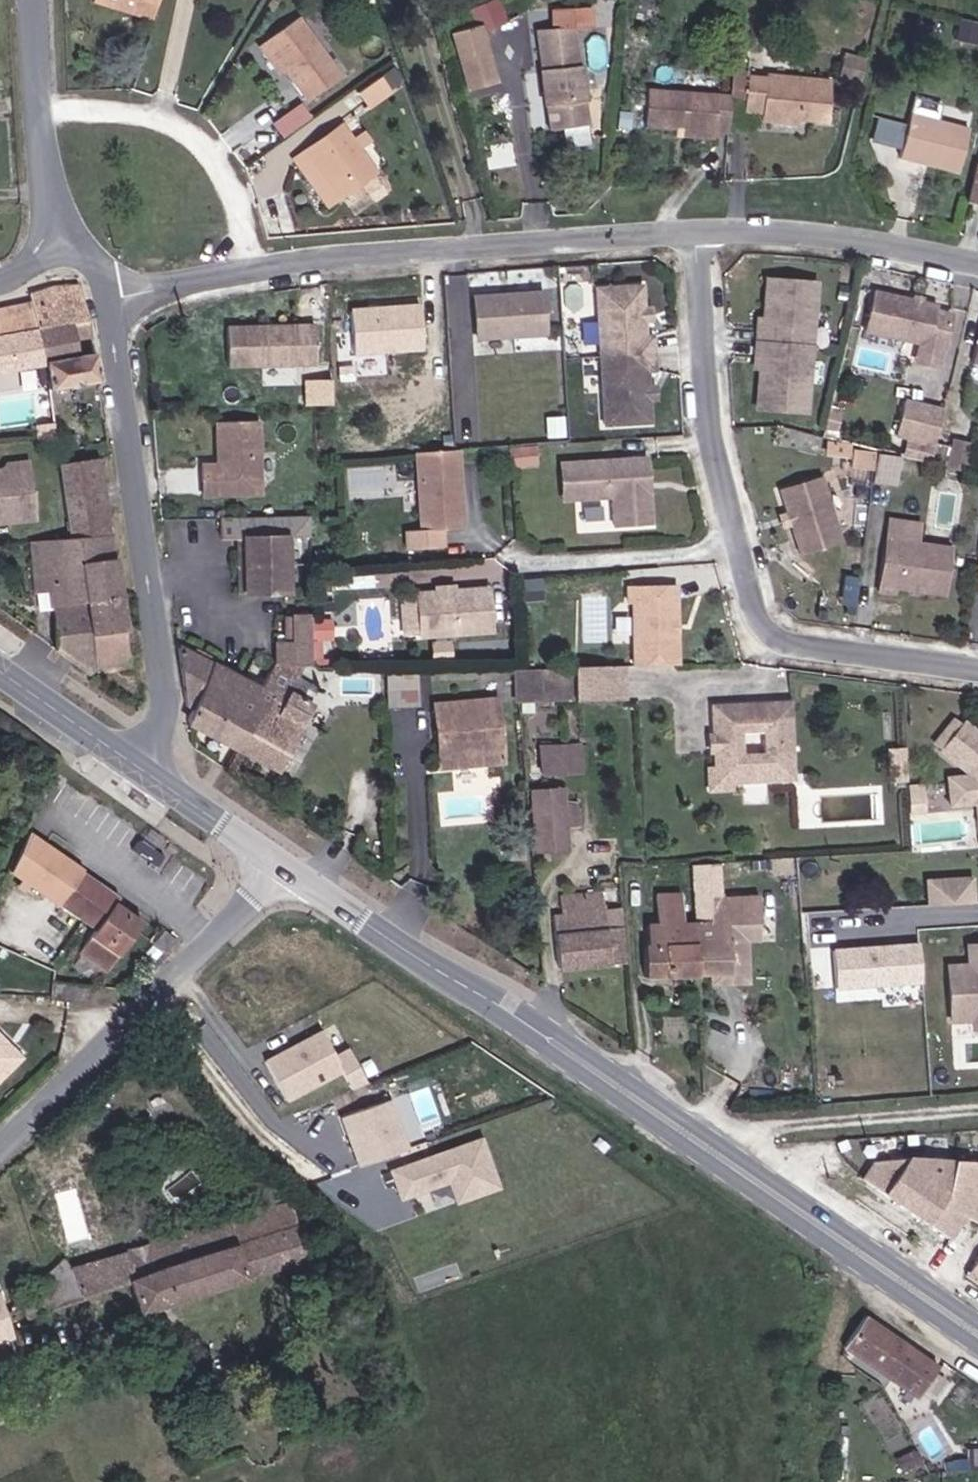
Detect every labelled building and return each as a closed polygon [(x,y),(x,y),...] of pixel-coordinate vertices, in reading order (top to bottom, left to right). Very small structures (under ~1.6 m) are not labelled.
[(159,7),(136,0),(95,0),(94,5),(155,21),(159,7)] [(592,3),(591,0),(550,0),(552,11),(536,13),(557,118),(591,112),(573,7),(592,3)] [(305,18),(269,45),(289,73),(311,104),(347,77),(305,18)] [(289,73),(269,45),(262,49),(282,77),(289,73)] [(775,109),(774,117),(801,120),(801,115),(828,118),(833,78),(798,74),(798,77),(789,76),(789,73),(767,71),(767,73),(749,71),(745,105),(765,107),(775,109)] [(387,78),(363,95),(373,109),(397,92),(387,78)] [(677,122),(715,126),(729,128),(733,89),(650,81),(646,119),(677,122)] [(302,100),(270,118),(279,134),(311,116),(302,100)] [(775,109),(765,107),(764,116),(774,117),(775,109)] [(881,114),(873,138),(896,145),(903,120),(881,114)] [(910,116),(899,157),(958,173),(969,132),(910,116)] [(714,133),(715,126),(677,122),(676,129),(714,133)] [(348,128),(314,151),(347,199),(381,176),(348,128)] [(347,199),(314,151),(302,160),(334,207),(347,199)] [(965,202),(977,206),(977,165),(976,164),(965,202)] [(763,331),(762,347),(816,349),(820,287),(771,283),(768,331),(763,331)] [(609,426),(637,425),(635,287),(602,289),(609,426)] [(635,287),(637,425),(654,424),(653,401),(652,389),(651,372),(659,371),(658,338),(649,338),(649,321),(648,309),(648,287),(635,287)] [(543,289),(469,292),(473,338),(547,335),(543,289)] [(84,344),(98,342),(88,295),(40,306),(41,317),(50,374),(53,394),(107,386),(102,362),(88,365),(84,344)] [(942,310),(878,295),(869,334),(925,348),(948,353),(956,319),(941,315),(942,310)] [(424,304),(353,307),(355,357),(426,353),(424,304)] [(657,309),(648,309),(649,321),(657,321),(657,309)] [(0,352),(0,382),(50,374),(41,317),(2,323),(7,351),(0,352)] [(316,325),(230,331),(233,370),(319,365),(316,325)] [(816,349),(762,347),(760,364),(765,364),(762,411),(811,414),(816,349)] [(946,353),(925,348),(921,366),(942,370),(946,353)] [(939,456),(949,412),(910,403),(902,438),(932,444),(929,454),(939,456)] [(267,422),(225,426),(228,467),(212,468),(215,499),(245,496),(244,492),(259,490),(271,475),(267,422)] [(895,484),(897,450),(851,448),(849,482),(895,484)] [(539,449),(514,452),(515,469),(540,467),(539,449)] [(461,453),(419,456),(424,534),(467,530),(461,453)] [(639,525),(637,460),(596,462),(598,499),(615,498),(615,527),(639,525)] [(650,460),(637,460),(639,525),(653,525),(650,460)] [(565,501),(598,499),(596,462),(564,463),(565,501)] [(76,548),(122,543),(110,470),(65,474),(76,548)] [(0,489),(8,489),(14,480),(35,477),(35,472),(0,477),(0,489)] [(244,492),(245,496),(273,493),(271,475),(259,490),(244,492)] [(41,528),(35,477),(14,480),(8,489),(0,489),(0,530),(4,525),(12,524),(19,531),(41,528)] [(786,492),(806,552),(845,539),(825,479),(786,492)] [(291,596),(291,563),(290,536),(317,535),(316,514),(225,521),(226,542),(248,541),(248,597),(291,596)] [(0,530),(0,533),(19,531),(12,524),(4,525),(0,530)] [(891,539),(884,591),(902,594),(902,588),(951,595),(957,548),(891,539)] [(56,601),(59,620),(130,610),(122,543),(76,548),(26,553),(32,602),(56,601)] [(542,582),(524,583),(524,603),(543,602),(542,582)] [(680,589),(632,592),(632,609),(636,609),(640,670),(683,670),(680,589)] [(455,594),(440,595),(421,596),(423,639),(492,635),(490,592),(455,594)] [(139,669),(130,610),(59,620),(64,657),(101,681),(110,671),(139,669)] [(282,646),(281,670),(290,670),(310,682),(316,670),(320,670),(318,616),(295,617),(296,645),(282,646)] [(196,725),(249,748),(259,727),(263,730),(276,707),(262,697),(271,684),(185,647),(194,709),(202,713),(196,725)] [(305,683),(281,670),(271,684),(262,697),(276,707),(263,730),(259,727),(249,748),(287,768),(322,711),(300,697),(305,683)] [(583,671),(584,704),(630,701),(629,670),(583,671)] [(418,703),(419,672),(388,671),(387,703),(418,703)] [(578,704),(579,671),(524,673),(525,704),(578,704)] [(716,707),(720,771),(734,783),(797,779),(792,705),(716,707)] [(442,708),(444,769),(509,766),(506,706),(442,708)] [(968,726),(944,754),(971,777),(972,781),(976,809),(977,809),(977,734),(968,726)] [(573,752),(574,778),(590,778),(589,751),(573,752)] [(574,778),(573,752),(549,752),(550,780),(574,778)] [(712,772),(714,792),(735,790),(734,783),(720,771),(712,772)] [(972,781),(952,784),(956,812),(976,809),(972,781)] [(542,798),(543,812),(571,812),(570,796),(542,798)] [(571,812),(543,812),(545,858),(574,856),(573,833),(587,833),(586,811),(571,812)] [(40,835),(15,869),(110,937),(105,944),(94,960),(119,978),(130,962),(157,925),(131,906),(133,903),(40,835)] [(699,923),(699,928),(702,975),(737,973),(734,924),(765,922),(764,897),(725,900),(722,864),(692,866),(696,923),(699,923)] [(924,874),(925,901),(974,900),(974,873),(924,874)] [(661,902),(663,930),(688,929),(686,900),(661,902)] [(612,907),(569,910),(570,922),(562,922),(564,976),(614,973),(613,941),(612,907)] [(702,975),(699,928),(688,929),(663,930),(655,931),(656,953),(648,953),(650,979),(702,975)] [(621,974),(620,940),(613,941),(614,973),(621,974)] [(920,943),(835,948),(838,990),(922,984),(920,943)] [(948,964),(950,1023),(977,1022),(977,962),(948,964)] [(97,993),(62,990),(61,1004),(96,1006),(97,993)] [(14,1048),(0,1035),(0,1062),(14,1048)] [(348,1076),(356,1095),(371,1089),(356,1054),(342,1061),(329,1036),(272,1066),(292,1104),(348,1076)] [(345,1124),(362,1172),(411,1155),(394,1106),(345,1124)] [(484,1145),(395,1177),(404,1205),(453,1188),(460,1208),(502,1194),(484,1145)] [(917,1158),(864,1171),(859,1183),(953,1244),(971,1223),(977,1228),(977,1167),(917,1158)] [(152,1308),(316,1259),(310,1232),(315,1231),(312,1222),(306,1223),(300,1204),(89,1270),(61,1294),(57,1296),(55,1289),(26,1297),(30,1314),(32,1319),(145,1284),(152,1308)] [(967,1276),(977,1283),(977,1260),(967,1276)] [(18,1334),(13,1319),(1,1322),(0,1318),(0,1339),(18,1334)] [(877,1321),(854,1350),(912,1391),(906,1398),(913,1403),(919,1395),(920,1396),(941,1366),(877,1321)]
